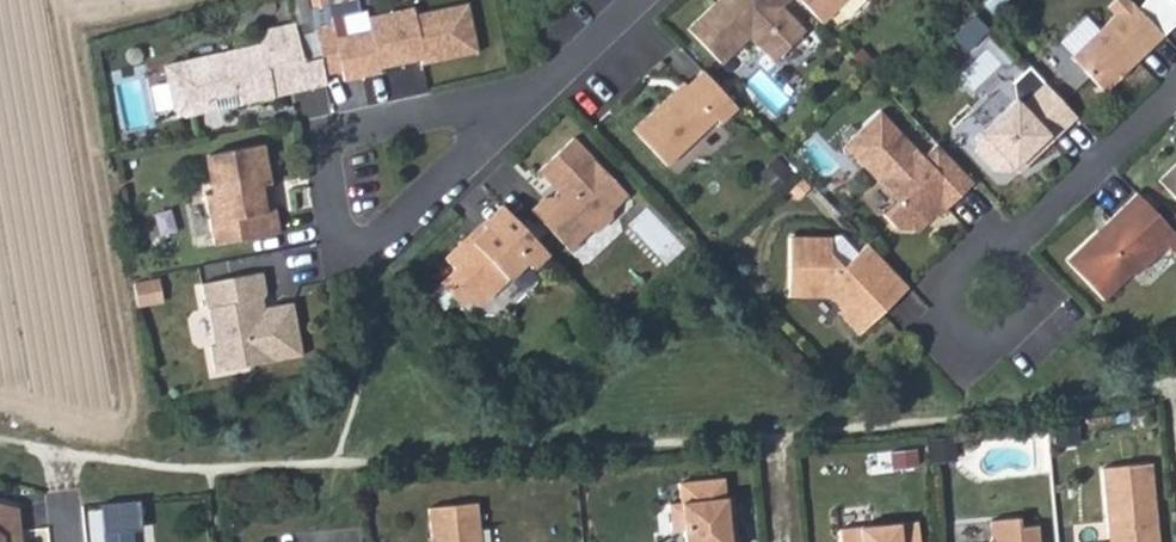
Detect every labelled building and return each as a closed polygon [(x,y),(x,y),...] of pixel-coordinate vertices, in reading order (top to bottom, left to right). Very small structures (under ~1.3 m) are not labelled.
[(359,26),(324,34),(322,23),(304,27),(310,54),(314,70),(332,66),(334,77),(370,69),(369,63),(395,58),(400,49),(407,48),(410,59),(465,46),(457,0),(442,0),(403,9),(401,1),(356,12),(359,26)] [(718,5),(714,0),(713,0),(685,26),(719,62),(747,36),(770,60),(802,30),(779,5),(783,0),(724,0),(718,5)] [(819,21),(842,0),(798,0),(819,21)] [(1097,91),(1157,35),(1131,7),(1124,0),(1108,0),(1106,2),(1113,9),(1064,55),(1097,91)] [(1131,7),(1157,35),(1175,17),(1175,0),(1139,0),(1131,7)] [(314,70),(310,54),(293,57),(285,19),(249,26),(251,38),(177,52),(179,67),(156,72),(161,101),(173,109),(197,103),(203,92),(228,88),(230,98),(317,81),(314,70)] [(156,72),(179,67),(177,52),(153,57),(156,72)] [(736,106),(701,68),(685,83),(682,80),(631,127),(665,163),(714,117),(719,122),(736,106)] [(1071,117),(1038,83),(1015,105),(1009,99),(970,136),(969,150),(989,171),(1003,172),(1011,165),(1020,165),(1071,117)] [(876,109),(840,143),(892,199),(879,212),(892,226),(909,226),(927,209),(934,215),(970,180),(933,141),(919,154),(876,109)] [(552,197),(544,196),(530,209),(568,248),(588,229),(597,229),(610,217),(610,209),(626,193),(573,137),(539,169),(558,190),(552,197)] [(256,140),(199,150),(206,188),(196,190),(205,240),(271,228),(266,200),(256,201),(253,181),(262,179),(256,140)] [(1175,201),(1175,157),(1154,178),(1175,201)] [(253,181),(256,201),(266,200),(262,179),(253,181)] [(1172,235),(1132,191),(1101,221),(1103,223),(1095,231),(1093,228),(1060,259),(1097,298),(1125,272),(1132,272),(1172,235)] [(473,239),(470,234),(446,256),(456,267),(441,281),(455,297),(485,298),(524,259),(532,267),(547,252),(503,203),(483,222),(487,227),(473,239)] [(483,222),(470,234),(473,239),(487,227),(483,222)] [(905,287),(864,243),(838,267),(824,253),(824,236),(783,237),(783,297),(824,296),(836,308),(832,312),(854,334),(905,287)] [(208,367),(296,351),(287,298),(252,304),(250,295),(256,294),(258,288),(254,267),(195,278),(199,304),(203,304),(209,340),(203,342),(208,367)] [(919,445),(896,448),(898,464),(920,462),(919,445)] [(1095,541),(1154,541),(1147,459),(1097,463),(1104,541),(1095,541)] [(680,484),(682,503),(670,505),(673,534),(683,534),(684,541),(730,541),(725,480),(680,484)] [(9,505),(0,503),(0,541),(13,541),(9,505)] [(425,541),(474,541),(470,503),(422,508),(425,541)] [(1035,525),(1018,526),(1017,517),(988,519),(989,536),(985,541),(1037,541),(1035,525)] [(916,520),(837,528),(839,541),(918,541),(916,520)]
